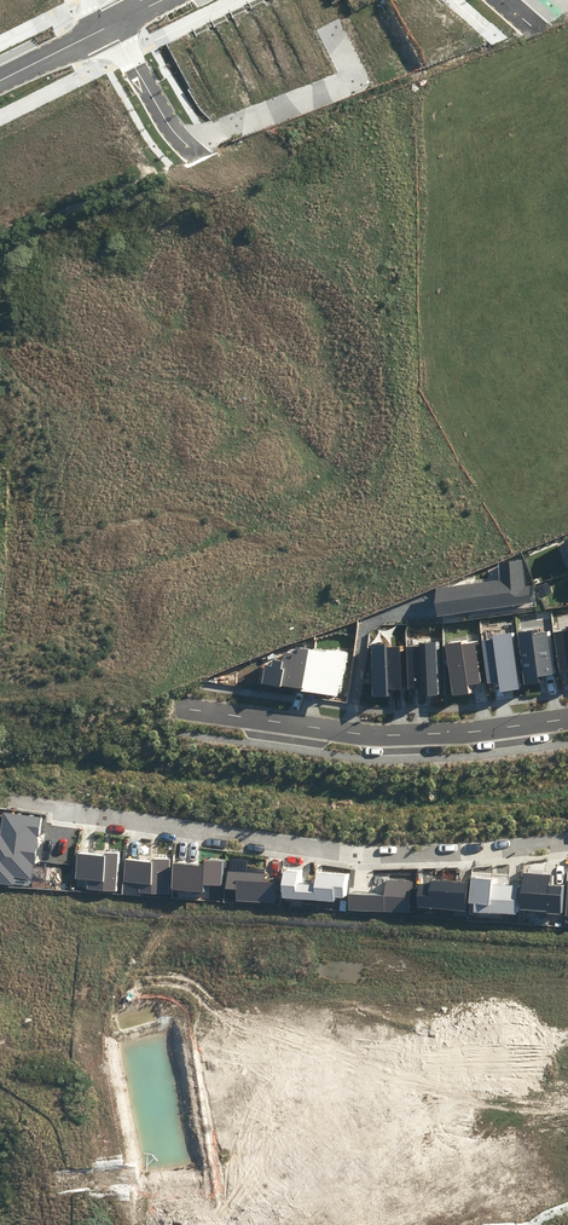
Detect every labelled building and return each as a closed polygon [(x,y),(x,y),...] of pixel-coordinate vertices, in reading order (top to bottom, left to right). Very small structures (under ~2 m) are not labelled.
[(522,627),(528,680),(547,678),(546,671),(554,670),(549,631),(537,633),(536,625),(522,627)] [(490,633),(495,676),(507,675),(508,685),(525,684),(518,626),(499,628),(499,632),(490,633)] [(425,690),(444,689),(442,635),(428,636),(428,644),(415,644),(417,683),(424,683),(425,690)] [(453,637),(459,691),(478,688),(478,681),(485,680),(481,642),(468,643),(467,636),(453,637)] [(377,637),(380,691),(399,690),(399,683),(406,682),(404,644),(391,644),(391,637),(377,637)] [(80,850),(79,873),(92,873),(91,883),(122,885),(125,850),(107,849),(106,852),(80,850)] [(129,856),(128,878),(141,879),(140,889),(172,891),(174,855),(156,854),(156,858),(129,856)] [(182,862),(181,882),(211,884),(211,880),(227,881),(228,858),(213,857),(213,863),(182,862)] [(235,864),(233,882),(244,883),(242,895),(277,899),(279,879),(270,878),(271,868),(235,864)] [(289,868),(288,892),(341,895),(341,891),(351,892),(352,870),(325,869),(324,879),(306,878),(306,869),(289,868)] [(528,904),(566,907),(567,887),(567,884),(556,883),(557,870),(531,868),(528,904)] [(481,898),(481,905),(521,908),(523,881),(498,879),(499,875),(479,873),(477,898),(481,898)] [(356,889),(354,904),(414,909),(417,877),(391,875),(389,892),(356,889)] [(425,877),(424,901),(472,904),(473,877),(435,875),(435,878),(425,877)]
